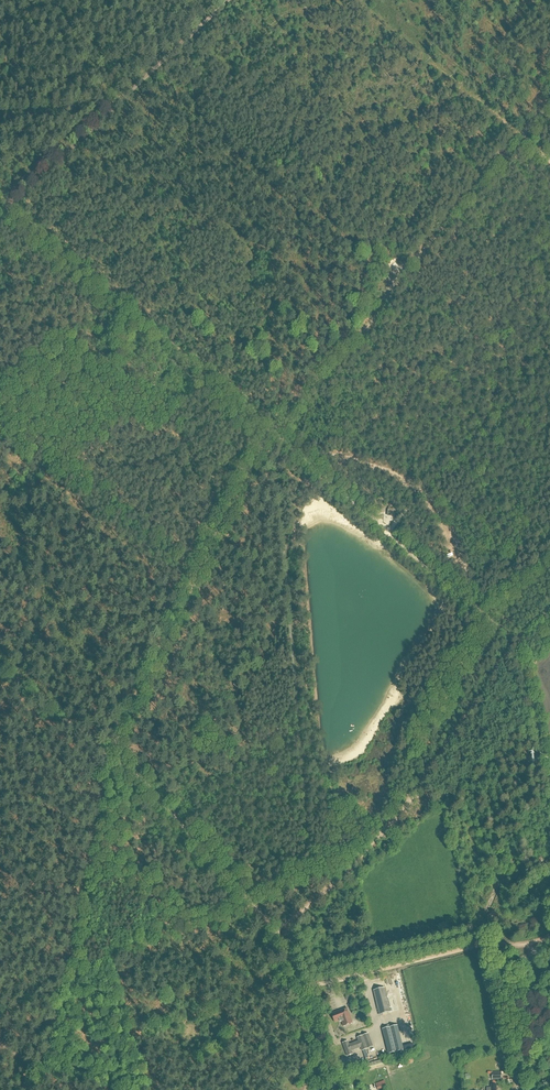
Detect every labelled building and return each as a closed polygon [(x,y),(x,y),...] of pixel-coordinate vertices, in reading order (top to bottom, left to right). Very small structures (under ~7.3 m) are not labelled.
[(386,988),(374,991),(380,1015),(391,1013),(386,988)] [(352,1024),(347,1009),(332,1014),(335,1023),(340,1021),(342,1022),(343,1027),(352,1024)] [(389,1054),(404,1050),(398,1026),(383,1029),(389,1054)] [(374,1047),(369,1034),(357,1038),(358,1041),(350,1044),(349,1041),(343,1043),(347,1057),(353,1055),(352,1051),(361,1048),(362,1051),(374,1047)] [(377,1087),(378,1089),(381,1089),(385,1088),(382,1082),(376,1084),(377,1087)]
